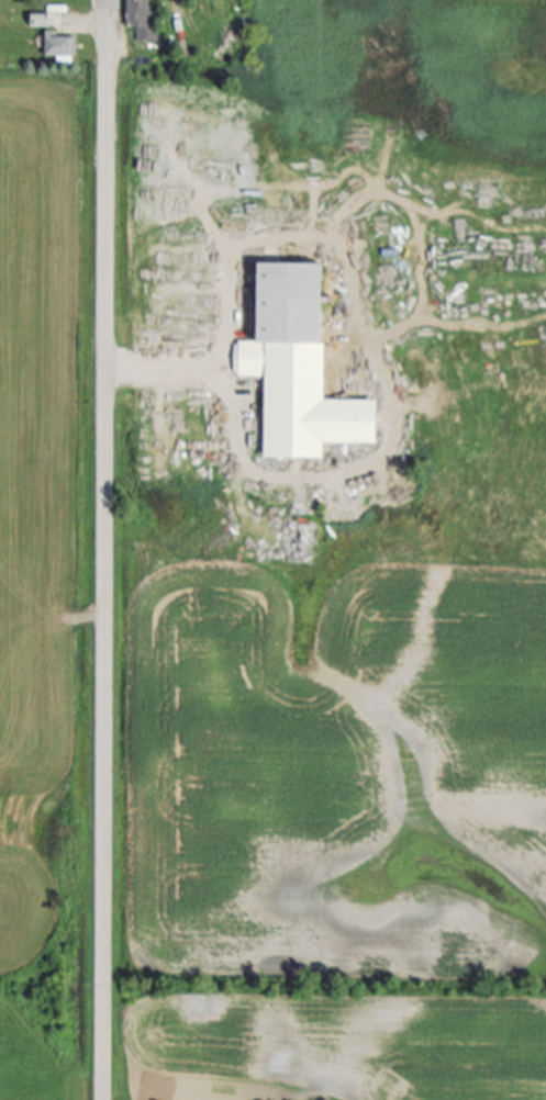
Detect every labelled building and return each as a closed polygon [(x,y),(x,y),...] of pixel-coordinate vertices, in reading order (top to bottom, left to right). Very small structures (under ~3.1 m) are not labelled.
[(130,31),(130,0),(155,0),(155,43),(137,43),(137,31),(130,31)] [(55,27),(56,6),(48,5),(48,13),(31,13),(30,26),(55,27)] [(47,59),(47,37),(76,37),(76,59),(47,59)] [(327,267),(326,399),(381,399),(381,444),(326,444),(326,457),(266,457),(267,379),(237,379),(237,343),(258,343),(258,266),(327,267)]
